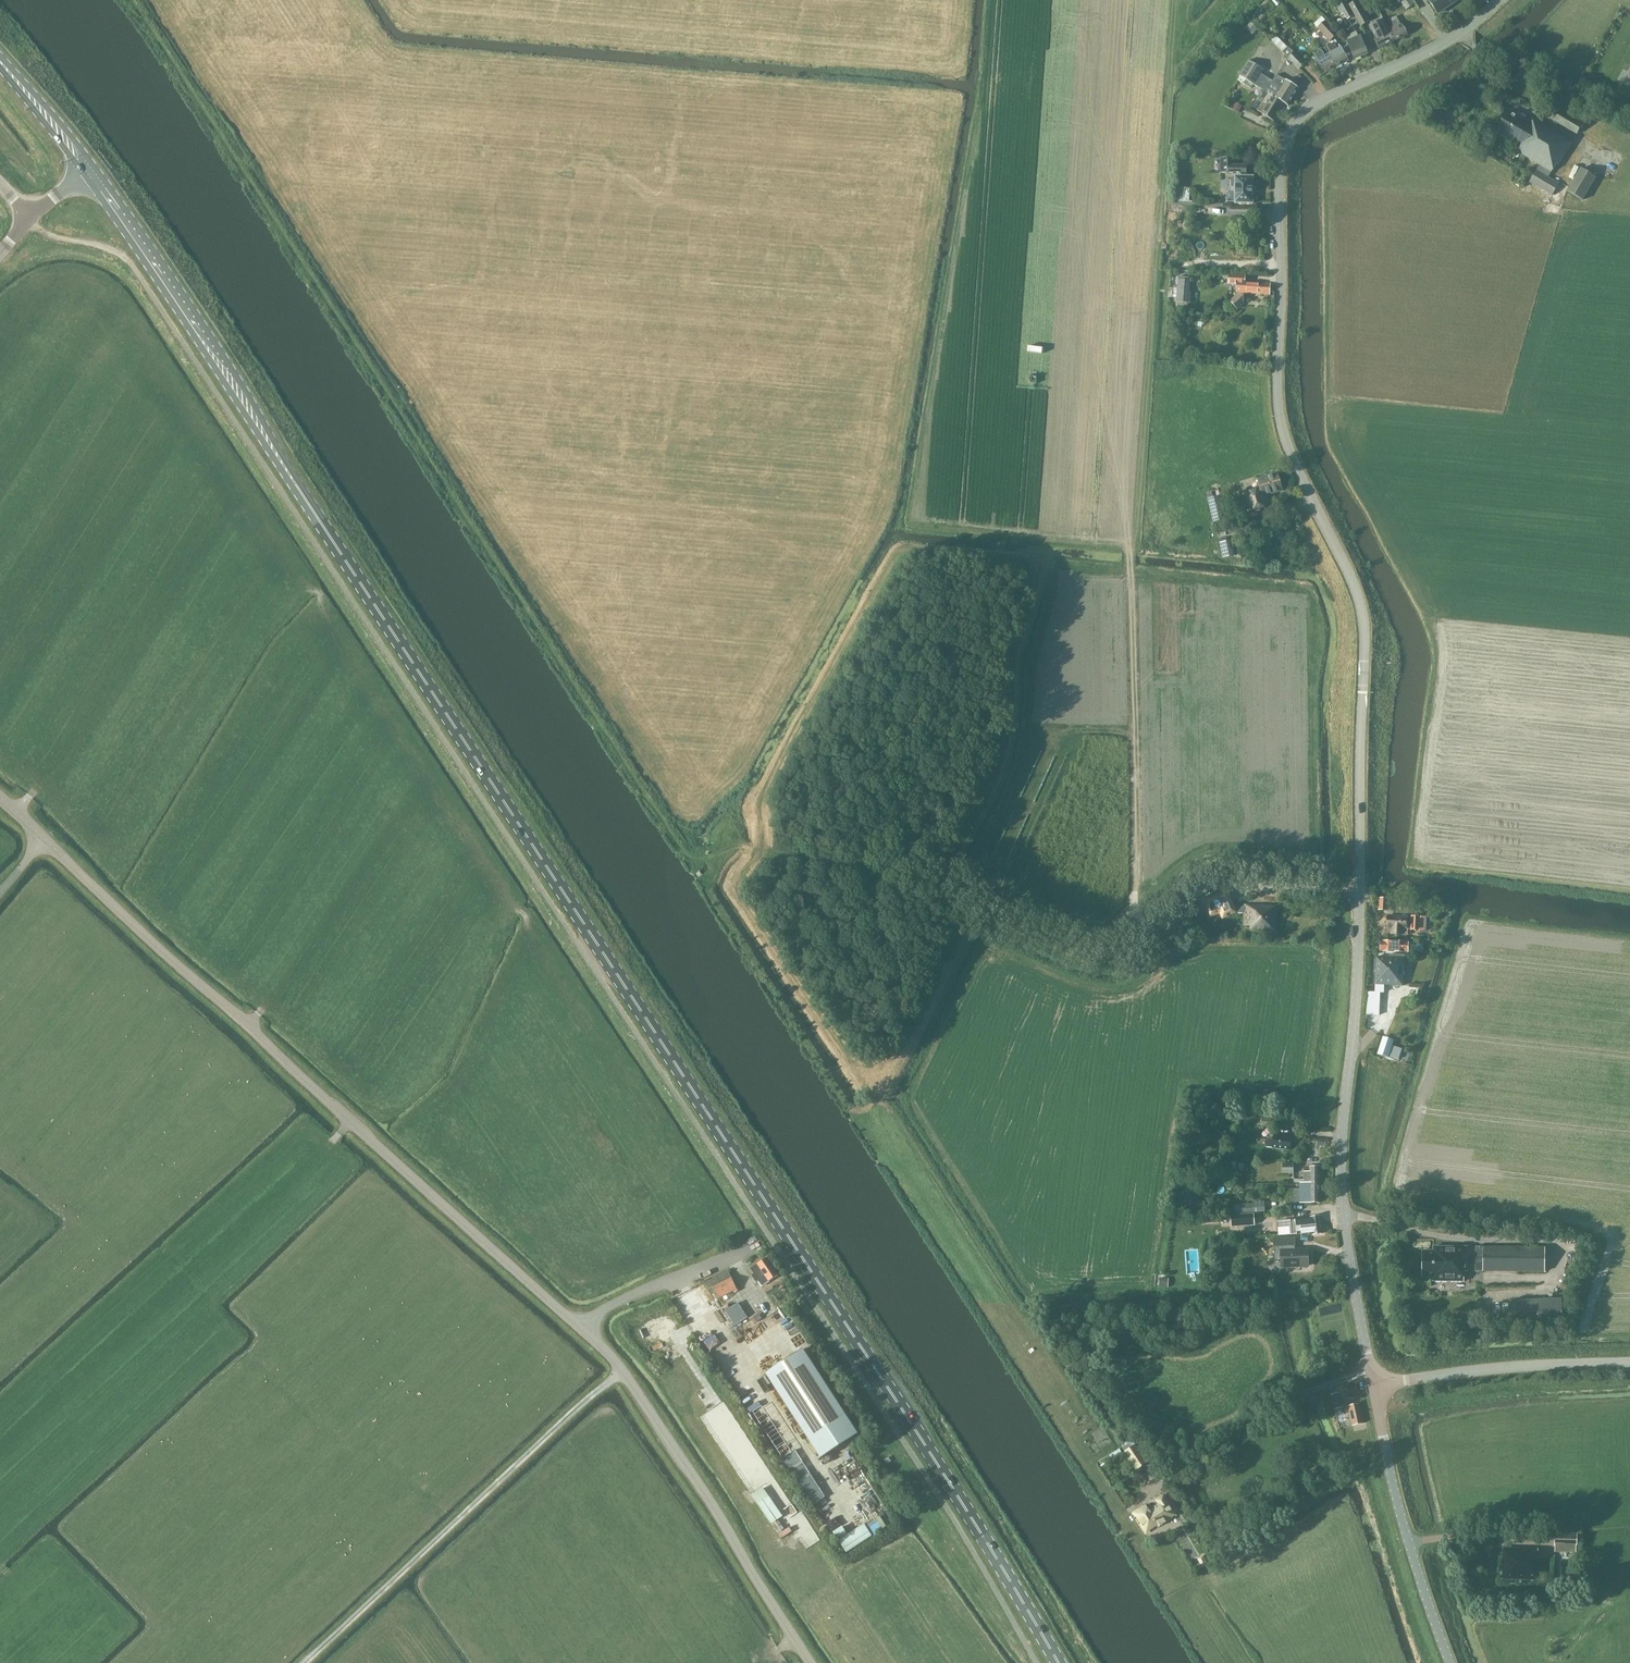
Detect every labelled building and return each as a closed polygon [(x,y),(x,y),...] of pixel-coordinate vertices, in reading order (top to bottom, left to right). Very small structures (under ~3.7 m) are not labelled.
[(1343,0),(1335,5),(1341,16),(1343,14),(1346,20),(1354,16),(1348,5),(1347,6),(1343,0)] [(1348,5),(1353,14),(1360,27),(1369,22),(1357,0),(1348,5)] [(1406,10),(1414,5),(1411,0),(1399,0),(1406,10)] [(1429,1),(1438,14),(1457,0),(1430,0),(1429,1)] [(1305,25),(1315,15),(1310,10),(1300,19),(1305,25)] [(1391,26),(1389,27),(1388,28),(1394,42),(1407,35),(1403,25),(1402,25),(1402,24),(1400,25),(1396,16),(1388,19),(1391,26)] [(1394,42),(1388,28),(1389,27),(1387,28),(1383,19),(1368,26),(1372,34),(1370,35),(1377,50),(1394,42)] [(1325,20),(1321,24),(1316,28),(1329,42),(1338,34),(1325,20)] [(1258,30),(1250,22),(1245,28),(1252,36),(1258,30)] [(1361,36),(1358,37),(1356,32),(1344,37),(1346,42),(1347,42),(1354,58),(1368,53),(1361,36)] [(1294,52),(1293,53),(1287,47),(1275,35),(1270,40),(1282,52),(1287,58),(1298,70),(1305,63),(1294,52)] [(1330,52),(1327,54),(1335,68),(1348,60),(1341,47),(1338,48),(1335,44),(1332,46),(1331,43),(1328,45),(1329,47),(1327,48),(1330,52)] [(1321,75),(1335,68),(1327,54),(1325,55),(1322,51),(1321,52),(1319,50),(1316,51),(1318,54),(1315,55),(1318,59),(1313,61),(1321,75)] [(1238,75),(1239,76),(1237,80),(1250,88),(1253,85),(1267,94),(1257,110),(1273,121),(1284,104),(1288,106),(1299,89),(1277,76),(1273,82),(1260,74),(1263,70),(1248,61),(1238,75)] [(1242,106),(1233,102),(1231,106),(1229,105),(1228,108),(1239,113),(1242,106)] [(1585,119),(1562,106),(1559,111),(1558,110),(1551,121),(1576,135),(1585,119)] [(1513,151),(1538,166),(1528,183),(1551,196),(1558,185),(1547,179),(1555,165),(1557,167),(1571,143),(1531,120),(1529,124),(1508,112),(1495,134),(1515,146),(1513,151)] [(1235,174),(1235,158),(1220,158),(1220,174),(1235,174)] [(1580,168),(1567,191),(1582,201),(1596,178),(1580,168)] [(1238,172),(1239,194),(1251,194),(1251,172),(1238,172)] [(1179,186),(1171,185),(1170,198),(1178,199),(1179,186)] [(1190,188),(1179,188),(1179,200),(1189,201),(1190,188)] [(1244,282),(1244,277),(1244,275),(1228,274),(1228,284),(1236,285),(1236,293),(1236,294),(1236,295),(1229,301),(1233,306),(1237,310),(1243,304),(1243,296),(1243,294),(1269,295),(1270,284),(1244,282)] [(1176,303),(1183,303),(1190,303),(1191,292),(1189,292),(1189,281),(1178,280),(1176,303)] [(1282,492),(1277,472),(1256,478),(1258,486),(1238,492),(1244,513),(1270,506),(1268,496),(1282,492)] [(1228,520),(1222,495),(1207,499),(1212,523),(1228,520)] [(1276,539),(1283,538),(1281,528),(1274,530),(1276,539)] [(1235,555),(1232,540),(1219,543),(1222,558),(1235,555)] [(1230,892),(1207,901),(1213,916),(1223,912),(1225,918),(1238,913),(1230,892)] [(1390,911),(1391,899),(1378,898),(1377,910),(1390,911)] [(1276,931),(1277,905),(1246,904),(1245,924),(1251,924),(1251,930),(1276,931)] [(1408,918),(1408,917),(1388,916),(1387,934),(1408,934),(1408,929),(1410,930),(1425,931),(1426,917),(1410,916),(1410,918),(1408,918)] [(1408,943),(1408,942),(1380,941),(1380,951),(1407,952),(1407,951),(1412,952),(1412,950),(1413,950),(1413,944),(1412,944),(1412,943),(1408,943)] [(1402,985),(1404,958),(1402,958),(1402,955),(1395,955),(1395,958),(1377,957),(1375,984),(1402,985)] [(1398,1056),(1402,1049),(1392,1046),(1394,1041),(1382,1037),(1377,1054),(1388,1057),(1390,1053),(1398,1056)] [(1274,1128),(1275,1119),(1276,1112),(1262,1111),(1261,1126),(1274,1128)] [(1273,1136),(1273,1138),(1266,1138),(1265,1148),(1290,1150),(1291,1137),(1273,1136)] [(1324,1148),(1325,1142),(1316,1140),(1314,1150),(1320,1151),(1321,1147),(1324,1148)] [(1293,1174),(1293,1163),(1282,1163),(1282,1174),(1293,1174)] [(1293,1183),(1301,1183),(1304,1183),(1304,1185),(1320,1185),(1320,1167),(1304,1167),(1304,1179),(1293,1179),(1293,1183)] [(1189,1171),(1182,1170),(1181,1183),(1188,1183),(1189,1171)] [(1320,1203),(1320,1185),(1304,1185),(1304,1183),(1301,1183),(1301,1189),(1292,1189),(1292,1203),(1320,1203)] [(1192,1188),(1180,1188),(1180,1204),(1193,1204),(1192,1188)] [(1238,1203),(1238,1205),(1233,1205),(1233,1212),(1238,1212),(1252,1212),(1252,1203),(1238,1203)] [(1231,1226),(1253,1224),(1253,1214),(1230,1215),(1231,1226)] [(1323,1233),(1320,1216),(1289,1220),(1289,1225),(1289,1230),(1291,1234),(1307,1232),(1307,1235),(1323,1233)] [(1292,1238),(1274,1238),(1274,1258),(1276,1259),(1281,1259),(1282,1267),(1308,1266),(1308,1249),(1294,1250),(1292,1248),(1292,1238)] [(1467,1272),(1467,1247),(1434,1246),(1434,1250),(1423,1250),(1422,1276),(1433,1277),(1433,1280),(1463,1281),(1463,1278),(1464,1278),(1464,1272),(1467,1272)] [(1545,1248),(1475,1247),(1474,1271),(1545,1272),(1545,1248)] [(758,1281),(762,1286),(779,1275),(767,1258),(750,1269),(753,1274),(751,1275),(756,1283),(758,1281)] [(706,1281),(710,1288),(713,1287),(719,1298),(737,1289),(728,1270),(706,1281)] [(1169,1278),(1159,1278),(1158,1287),(1168,1288),(1169,1278)] [(1510,1328),(1562,1326),(1561,1298),(1509,1301),(1510,1328)] [(738,1303),(725,1311),(730,1318),(742,1310),(738,1303)] [(802,1349),(765,1373),(821,1459),(858,1435),(802,1349)] [(1334,1409),(1343,1407),(1340,1392),(1330,1395),(1334,1409)] [(1352,1426),(1364,1423),(1359,1403),(1347,1406),(1352,1426)] [(1135,1444),(1131,1439),(1120,1446),(1123,1452),(1135,1471),(1148,1462),(1136,1443),(1135,1444)] [(802,1462),(789,1470),(812,1505),(824,1498),(802,1462)] [(1177,1515),(1164,1494),(1160,1496),(1161,1496),(1154,1500),(1155,1502),(1156,1501),(1157,1503),(1155,1504),(1156,1505),(1148,1510),(1145,1505),(1142,1507),(1141,1506),(1131,1512),(1134,1517),(1136,1517),(1140,1523),(1139,1524),(1145,1533),(1156,1526),(1157,1528),(1177,1515)] [(1577,1548),(1577,1533),(1554,1532),(1554,1547),(1577,1548)] [(1543,1574),(1540,1573),(1540,1558),(1537,1558),(1537,1549),(1503,1548),(1502,1579),(1540,1580),(1542,1580),(1543,1574)] [(1208,1564),(1202,1555),(1197,1559),(1202,1567),(1208,1564)]
